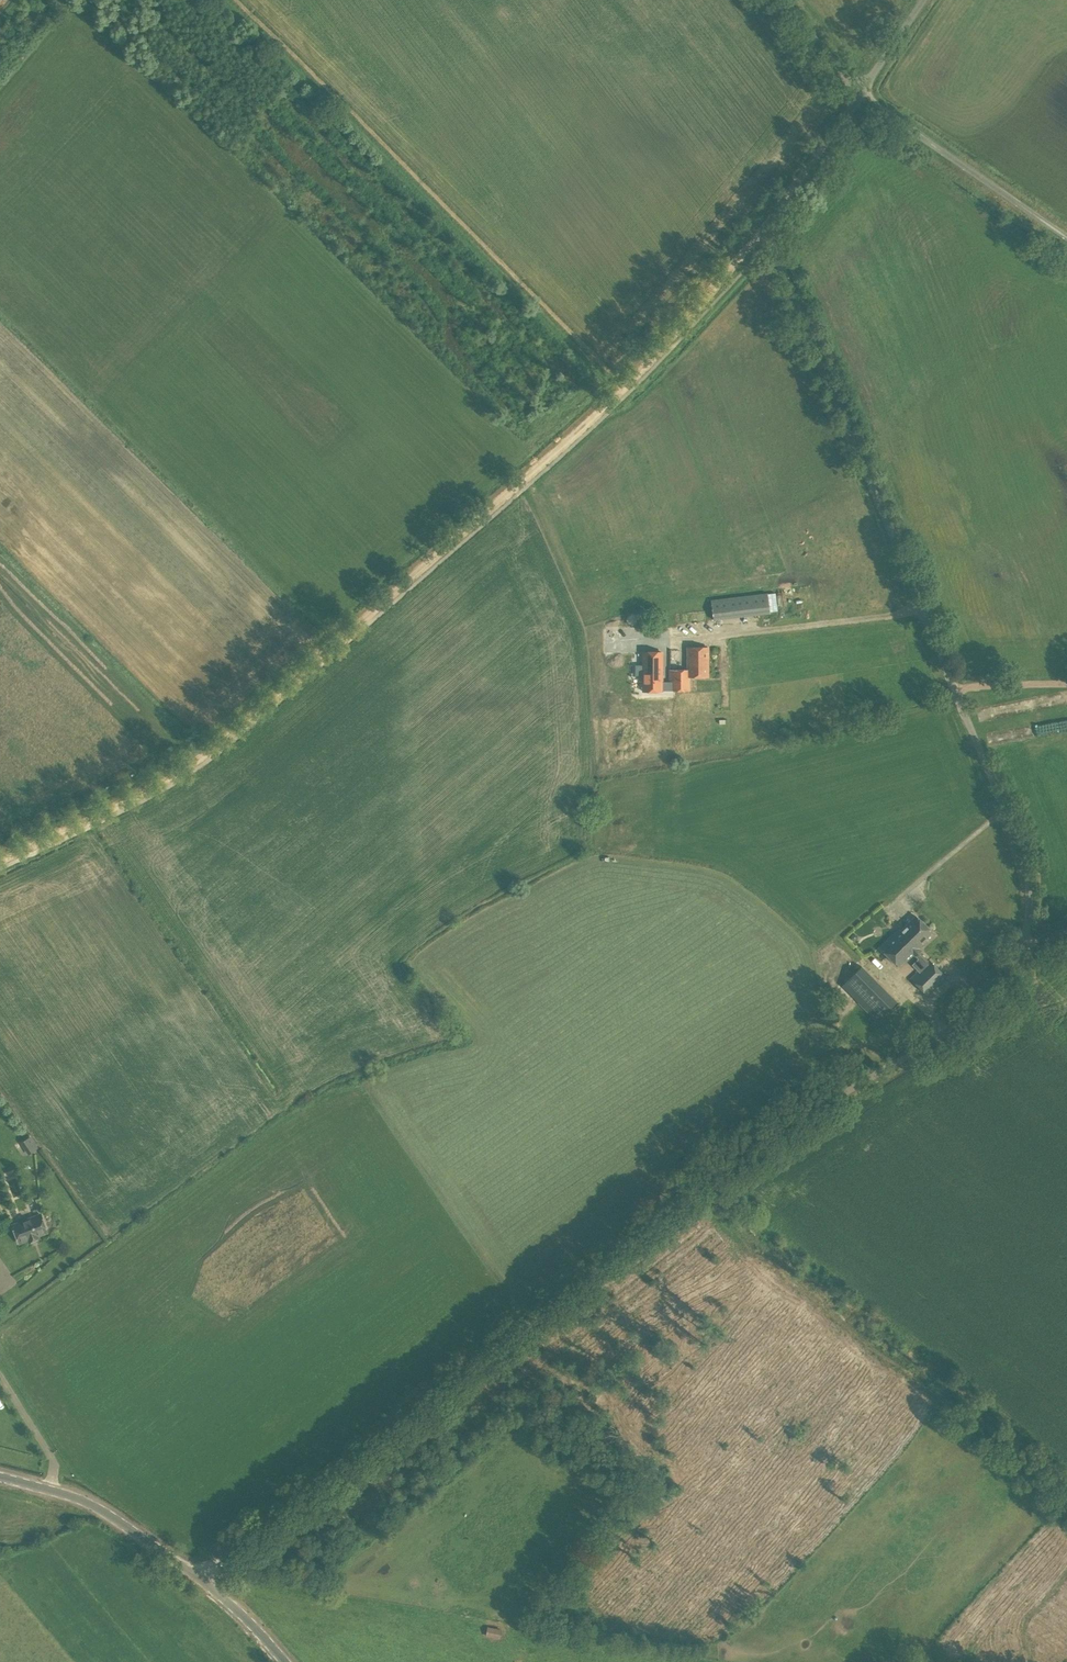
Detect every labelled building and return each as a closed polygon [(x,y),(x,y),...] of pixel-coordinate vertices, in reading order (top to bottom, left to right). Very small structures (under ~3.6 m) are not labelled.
[(713,620),(731,618),(728,598),(711,600),(713,620)] [(669,682),(669,691),(689,691),(689,677),(709,677),(709,647),(687,647),(687,669),(669,669),(669,682)] [(642,676),(642,692),(663,692),(663,691),(669,691),(669,682),(663,682),(663,651),(642,651),(642,665),(635,665),(635,676),(642,676)] [(927,962),(919,953),(920,951),(919,950),(924,945),(922,943),(932,933),(916,916),(901,931),(899,929),(879,948),(899,968),(913,954),(918,959),(912,965),(918,972),(910,979),(928,997),(946,978),(929,961),(927,962)] [(861,966),(842,985),(859,1002),(878,983),(861,966)] [(31,1136),(23,1141),(31,1153),(39,1148),(31,1136)] [(19,1243),(48,1232),(41,1214),(12,1225),(19,1243)] [(500,1639),(502,1629),(487,1627),(486,1636),(500,1639)]
